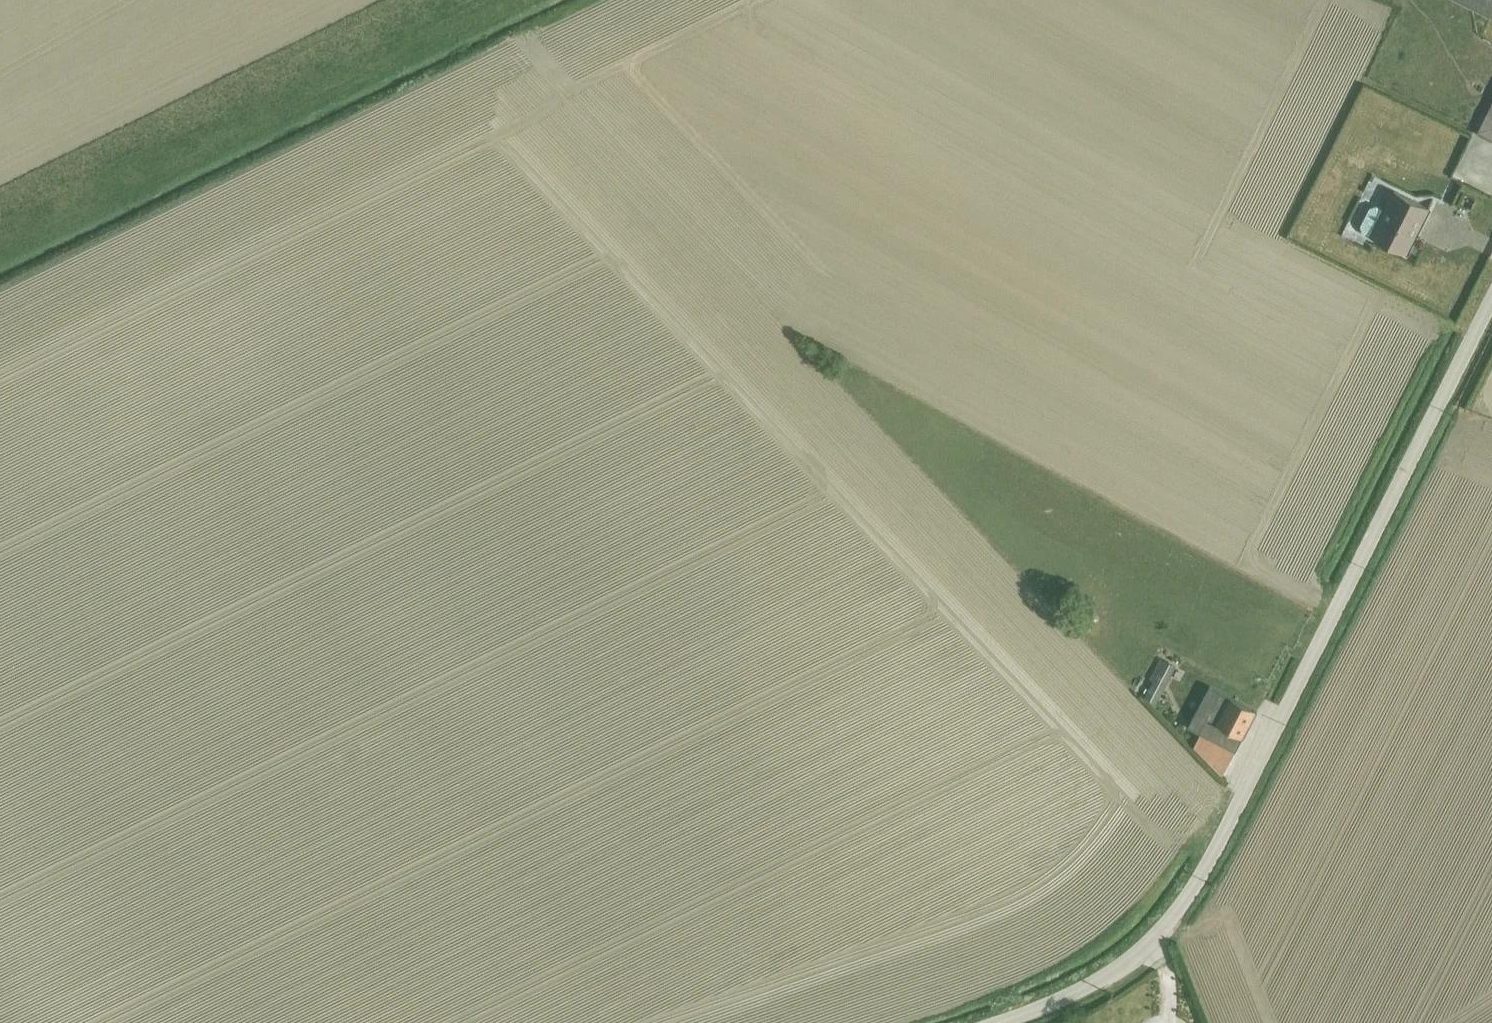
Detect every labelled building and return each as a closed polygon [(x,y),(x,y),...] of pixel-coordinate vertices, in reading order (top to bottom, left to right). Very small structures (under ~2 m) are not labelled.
[(1491,15),(1491,14),(1491,0),(1462,0),(1491,15)] [(1491,137),(1491,103),(1479,131),(1491,137)] [(1429,207),(1393,189),(1383,207),(1377,205),(1371,207),(1362,225),(1364,232),(1407,253),(1429,207)] [(1147,693),(1145,697),(1157,703),(1177,665),(1161,657),(1150,678),(1154,680),(1149,689),(1146,688),(1144,691),(1147,693)] [(1257,711),(1223,693),(1201,733),(1236,751),(1257,711)]
